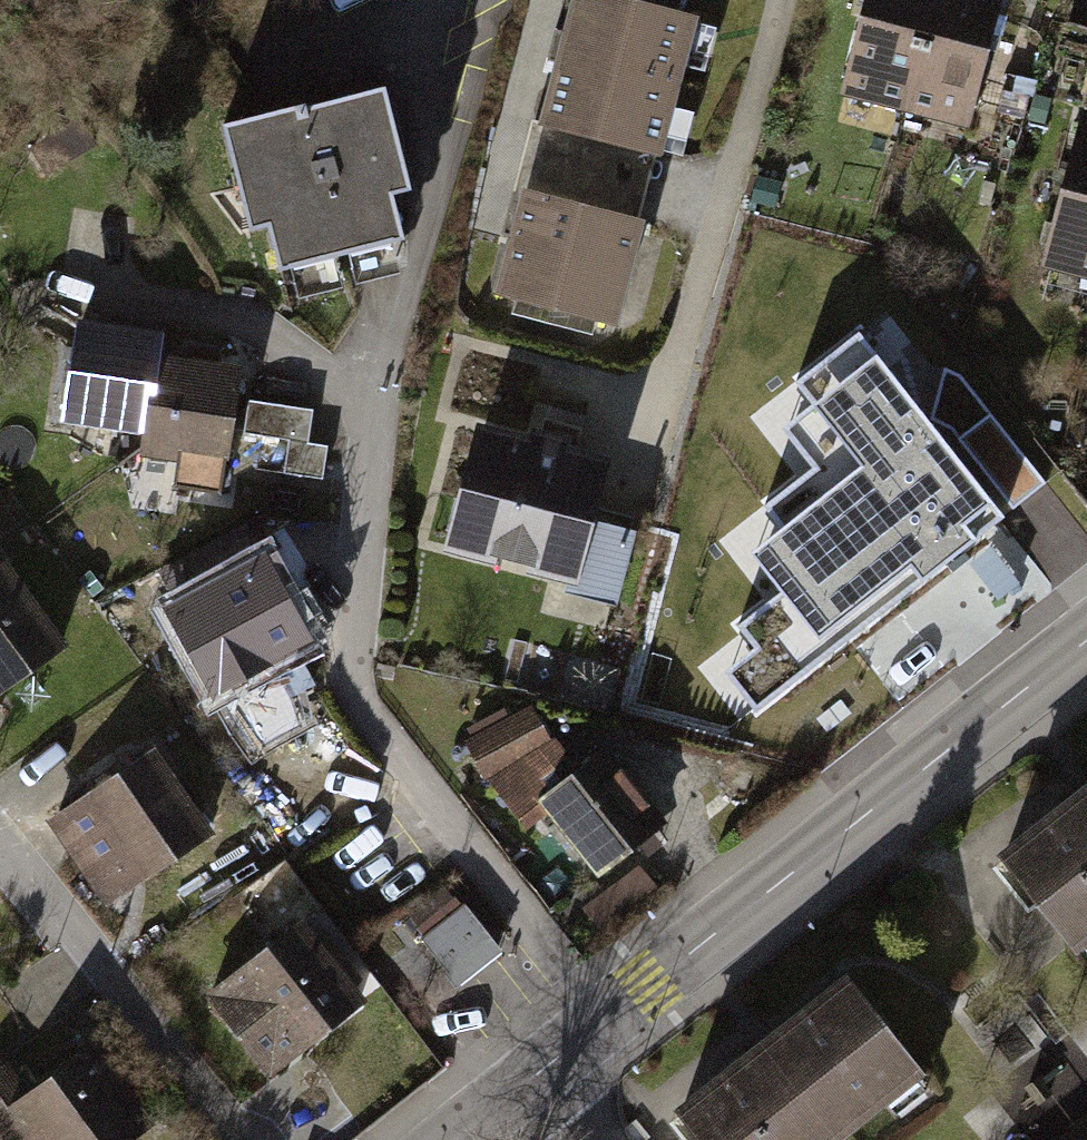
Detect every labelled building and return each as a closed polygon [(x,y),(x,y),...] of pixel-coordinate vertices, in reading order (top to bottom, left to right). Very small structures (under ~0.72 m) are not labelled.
[(536,129),(661,161),(699,11),(684,7),(686,0),(569,0),(536,129)] [(904,98),(930,0),(867,0),(845,83),(904,98)] [(904,98),(967,115),(998,0),(930,0),(904,98)] [(388,61),(209,104),(240,235),(271,228),(278,257),(407,226),(397,185),(417,180),(388,61)] [(1086,271),(1086,122),(1083,120),(1045,260),(1086,271)] [(620,323),(644,225),(519,194),(495,292),(620,323)] [(69,417),(151,427),(160,357),(163,332),(80,323),(69,417)] [(775,589),(734,622),(754,647),(725,669),(755,708),(1002,516),(858,333),(799,379),(815,400),(784,424),(814,463),(763,503),(780,524),(745,551),(775,589)] [(237,366),(160,357),(151,427),(148,452),(226,461),(237,366)] [(314,459),(316,402),(249,400),(247,457),(314,459)] [(604,442),(482,409),(445,548),(567,581),(604,442)] [(195,590),(177,599),(226,694),(308,651),(244,528),(180,562),(195,590)] [(0,566),(0,698),(67,649),(3,563),(0,566)] [(603,880),(673,828),(608,741),(576,765),(555,737),(494,783),(526,826),(549,809),(603,880)] [(148,747),(49,812),(85,866),(106,852),(130,888),(208,837),(148,747)] [(1005,863),(1077,952),(1086,944),(1086,797),(1005,863)] [(458,901),(420,930),(455,975),(493,946),(458,901)] [(295,914),(204,986),(278,1077),(368,1005),(295,914)] [(681,1106),(707,1139),(825,1139),(922,1066),(852,975),(681,1106)] [(0,1071),(0,1139),(1,1139),(128,1139),(154,1121),(93,1041),(24,1094),(4,1068),(0,1071)]
